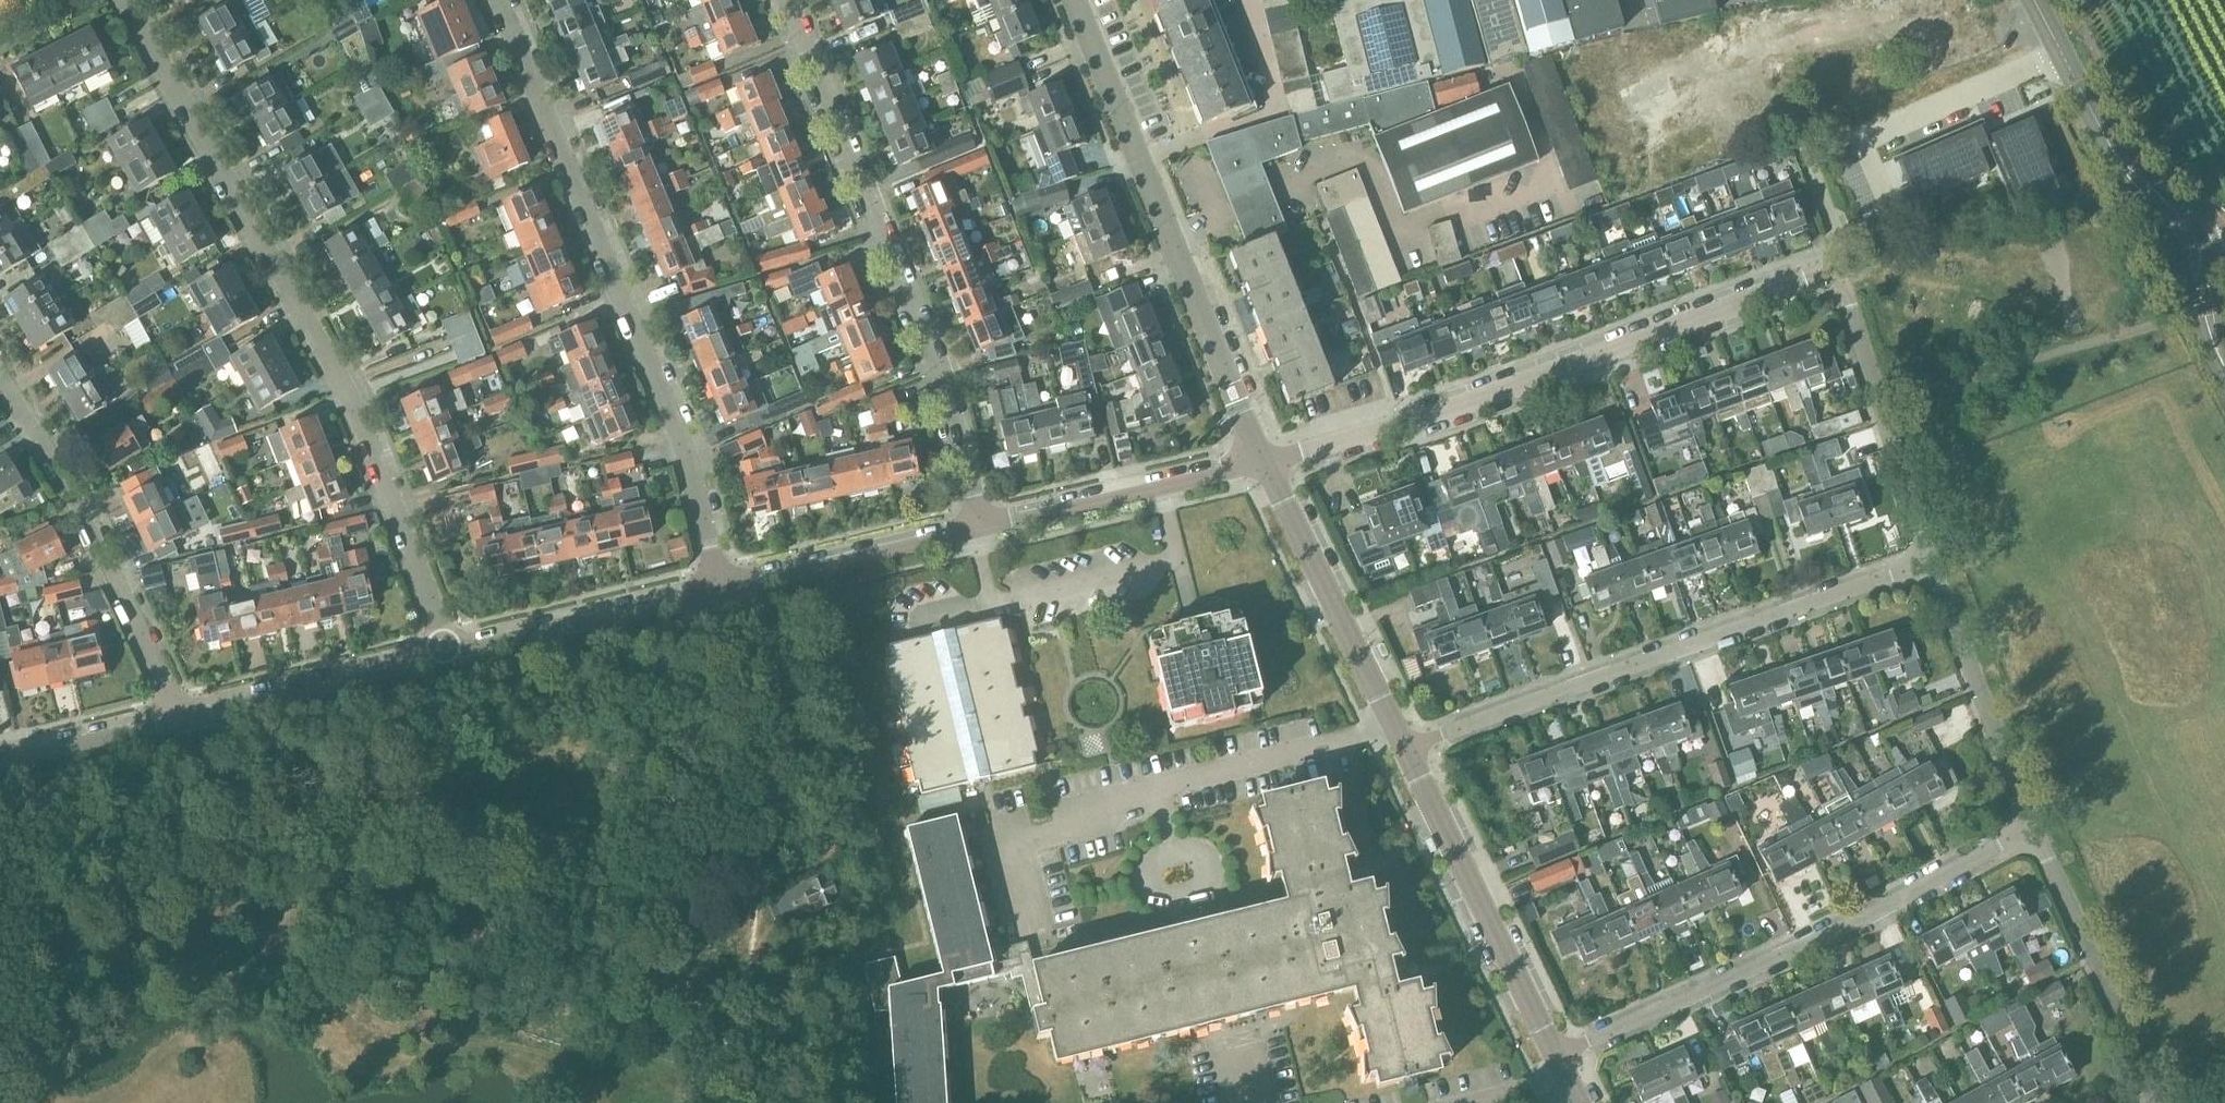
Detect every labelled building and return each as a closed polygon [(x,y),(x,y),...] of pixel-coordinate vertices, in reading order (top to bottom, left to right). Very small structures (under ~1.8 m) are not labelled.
[(200,22),(215,48),(254,25),(241,1),(244,0),(228,0),(230,4),(227,6),(200,22)] [(348,4),(357,24),(372,18),(368,7),(365,0),(356,0),(348,4)] [(442,42),(431,46),(438,61),(474,46),(473,44),(475,43),(458,0),(425,0),(442,42)] [(554,13),(585,0),(548,0),(554,13)] [(554,13),(565,39),(593,28),(582,2),(586,0),(585,0),(554,13)] [(741,18),(734,0),(716,0),(703,6),(713,30),(741,18)] [(883,0),(844,0),(833,5),(844,31),(876,18),(888,13),(889,13),(883,0)] [(888,13),(894,29),(928,15),(922,0),(920,0),(889,13),(888,13)] [(1025,0),(976,0),(980,10),(991,5),(997,19),(1027,6),(1025,0)] [(1186,0),(1149,0),(1155,13),(1186,0)] [(1215,9),(1211,0),(1186,0),(1155,13),(1162,32),(1215,9)] [(1227,4),(1226,0),(1211,0),(1215,9),(1227,4)] [(1264,10),(1291,3),(1290,0),(1261,0),(1264,10)] [(1439,75),(1420,0),(1349,0),(1342,2),(1327,7),(1344,68),(1319,75),(1327,104),(1439,75)] [(1482,65),(1466,0),(1422,0),(1441,75),(1482,65)] [(1525,54),(1511,0),(1469,0),(1487,65),(1525,54)] [(1565,4),(1576,41),(1576,42),(1623,28),(1614,0),(1580,0),(1565,4)] [(1661,25),(1715,13),(1712,0),(1654,0),(1661,25)] [(1291,3),(1264,10),(1267,22),(1294,16),(1291,3)] [(345,4),(320,17),(335,44),(360,30),(356,23),(345,4)] [(1027,6),(997,19),(986,23),(991,35),(1002,31),(1008,47),(1039,34),(1027,6)] [(1170,50),(1223,28),(1215,9),(1162,32),(1170,50)] [(656,24),(663,21),(659,11),(652,14),(656,24)] [(934,30),(928,15),(894,29),(900,44),(934,30)] [(1294,16),(1267,22),(1270,35),(1297,28),(1294,16)] [(741,18),(713,30),(704,34),(686,41),(690,49),(716,38),(724,57),(756,44),(745,17),(741,18)] [(375,19),(359,25),(367,50),(383,45),(375,19)] [(603,23),(593,28),(565,39),(576,65),(620,46),(627,43),(624,35),(611,41),(603,23)] [(254,25),(215,48),(228,71),(229,72),(256,57),(259,63),(271,56),(254,25)] [(699,26),(683,33),(686,41),(704,34),(701,26),(699,26)] [(1178,69),(1230,46),(1223,28),(1170,50),(1178,69)] [(1297,28),(1270,35),(1272,47),(1300,40),(1297,28)] [(89,31),(88,29),(77,35),(78,36),(64,43),(84,83),(110,70),(90,30),(89,31)] [(1025,40),(1008,47),(1012,55),(1029,48),(1025,40)] [(1300,40),(1272,47),(1275,59),(1303,53),(1300,40)] [(84,83),(64,43),(52,49),(51,48),(40,53),(41,55),(39,56),(58,95),(84,83)] [(479,58),(474,46),(438,61),(443,75),(450,73),(458,93),(452,96),(462,119),(473,114),(498,104),(501,103),(482,57),(479,58)] [(587,92),(614,81),(609,68),(617,64),(615,59),(624,55),(620,46),(576,65),(587,92)] [(866,86),(898,72),(888,46),(855,59),(866,86)] [(1186,87),(1238,65),(1230,46),(1178,69),(1183,82),(1186,87)] [(1303,53),(1275,59),(1278,71),(1306,65),(1303,53)] [(58,95),(39,56),(25,63),(24,61),(14,67),(14,68),(12,69),(32,108),(58,95)] [(1551,57),(1523,68),(1527,80),(1556,69),(1551,57)] [(632,89),(670,73),(664,59),(626,75),(632,89)] [(694,84),(717,75),(711,60),(677,75),(682,87),(693,82),(694,84)] [(983,82),(979,84),(982,91),(1022,75),(1017,63),(982,78),(983,82)] [(1193,106),(1245,84),(1238,65),(1186,87),(1193,106)] [(1306,65),(1278,71),(1281,84),(1309,77),(1306,65)] [(131,78),(140,74),(136,66),(127,70),(131,78)] [(1556,69),(1527,80),(1532,92),(1560,81),(1556,69)] [(904,86),(898,72),(866,86),(877,111),(909,98),(924,91),(919,79),(904,86)] [(951,72),(937,78),(941,87),(954,82),(951,72)] [(1437,106),(1477,94),(1471,72),(1431,83),(1437,106)] [(748,114),(777,102),(779,101),(768,74),(736,86),(742,101),(731,105),(732,107),(715,114),(719,124),(721,123),(722,124),(739,117),(748,114)] [(992,103),(1017,92),(1027,116),(1035,113),(1041,128),(1072,116),(1071,114),(1073,112),(1069,102),(1066,102),(1059,84),(1029,96),(1027,89),(1022,75),(982,91),(968,97),(971,106),(990,98),(992,103)] [(1309,77),(1281,84),(1284,96),(1312,90),(1309,77)] [(701,102),(725,93),(719,78),(685,93),(689,103),(700,98),(701,102)] [(276,91),(270,81),(242,97),(256,122),(293,101),(284,86),(276,91)] [(1434,114),(1425,81),(1317,110),(1289,117),(1243,129),(1206,142),(1231,200),(1267,185),(1258,164),(1300,146),(1369,123),(1404,213),(1537,162),(1507,84),(1434,114)] [(1560,81),(1532,92),(1536,104),(1536,105),(1565,94),(1560,81)] [(362,112),(386,98),(378,82),(353,97),(362,112)] [(944,97),(958,91),(954,82),(941,87),(944,97)] [(1230,117),(1255,108),(1245,84),(1193,106),(1200,125),(1229,113),(1230,117)] [(1312,90),(1284,96),(1289,117),(1317,110),(1312,90)] [(634,128),(627,111),(634,108),(629,94),(602,105),(608,118),(599,121),(610,147),(670,122),(667,116),(661,118),(660,117),(634,128)] [(1565,94),(1536,105),(1541,117),(1569,106),(1565,94)] [(370,126),(395,113),(386,98),(362,112),(370,126)] [(887,137),(920,124),(909,98),(877,111),(887,137)] [(90,123),(112,112),(106,100),(84,111),(90,123)] [(270,147),(298,131),(307,126),(293,101),(256,122),(270,147)] [(758,140),(787,128),(777,102),(748,114),(758,140)] [(504,118),(498,104),(473,114),(479,129),(488,125),(495,141),(476,148),(488,178),(490,177),(495,190),(507,185),(502,172),(526,163),(507,116),(504,118)] [(1569,106),(1541,117),(1545,129),(1574,118),(1569,106)] [(96,136),(118,124),(112,112),(90,123),(96,136)] [(1078,131),(1072,116),(1041,128),(1032,132),(1047,168),(1035,172),(1042,189),(1076,175),(1066,150),(1083,143),(1082,140),(1086,139),(1082,129),(1078,131)] [(725,132),(742,125),(739,117),(722,124),(725,132)] [(1574,118),(1545,129),(1550,142),(1579,131),(1574,118)] [(939,129),(934,119),(920,125),(920,124),(887,137),(898,164),(931,151),(924,135),(939,129)] [(2031,120),(1989,138),(2002,167),(2020,209),(2028,206),(2044,199),(2060,192),(2062,191),(2054,173),(2031,120)] [(147,124),(145,122),(108,144),(122,169),(160,147),(153,136),(156,134),(150,123),(147,124)] [(671,123),(670,122),(610,147),(621,173),(648,161),(644,151),(654,147),(652,142),(677,131),(673,122),(671,123)] [(38,169),(42,167),(49,163),(38,138),(31,123),(19,129),(38,169)] [(1979,127),(1899,163),(1909,186),(1916,202),(1918,205),(1989,174),(1979,152),(1988,148),(1979,127)] [(768,164),(797,152),(787,128),(758,140),(768,164)] [(27,176),(38,169),(19,129),(7,135),(27,176)] [(1579,131),(1550,142),(1555,154),(1583,143),(1579,131)] [(970,136),(939,148),(944,161),(975,148),(970,136)] [(1583,143),(1555,154),(1559,166),(1588,155),(1583,143)] [(344,170),(330,145),(312,155),(284,171),(298,196),(344,170)] [(167,160),(160,147),(122,169),(137,193),(174,172),(173,170),(175,169),(170,159),(167,160)] [(1753,172),(1762,169),(1780,163),(1776,150),(1748,159),(1751,168),(1753,172)] [(948,166),(954,178),(989,163),(984,151),(948,166)] [(49,178),(75,163),(68,152),(49,163),(42,167),(49,178)] [(767,197),(779,192),(779,191),(808,179),(797,152),(768,164),(768,165),(760,169),(756,170),(767,197)] [(1588,155),(1559,166),(1564,179),(1592,168),(1588,155)] [(396,191),(420,177),(410,160),(386,174),(396,191)] [(743,176),(756,170),(760,169),(756,160),(739,167),(743,176)] [(631,198),(659,187),(648,161),(621,173),(631,198)] [(1725,181),(1740,176),(1735,164),(1721,170),(1725,181)] [(920,220),(921,222),(969,202),(968,200),(965,191),(960,193),(959,191),(954,178),(948,166),(924,176),(928,188),(910,195),(920,220)] [(29,189),(49,178),(42,167),(38,169),(27,176),(0,191),(0,205),(1,206),(29,189)] [(1592,168),(1564,179),(1568,191),(1597,180),(1592,168)] [(669,184),(686,177),(682,169),(666,176),(669,184)] [(1762,169),(1753,172),(1767,206),(1779,235),(1804,226),(1793,196),(1775,203),(1762,169)] [(312,221),(340,205),(359,195),(344,170),(298,196),(312,221)] [(1400,281),(1355,170),(1317,185),(1327,212),(1344,204),(1378,289),(1400,281)] [(1726,184),(1725,181),(1721,170),(1695,179),(1700,194),(1726,184)] [(721,183),(733,178),(730,172),(718,177),(721,183)] [(405,209),(430,195),(420,177),(396,191),(405,209)] [(673,194),(690,187),(686,177),(669,184),(673,194)] [(724,190),(736,185),(733,178),(721,183),(724,190)] [(818,204),(808,179),(779,191),(779,192),(785,205),(758,216),(759,217),(748,222),(752,232),(763,228),(822,203),(821,202),(818,204)] [(1064,183),(1038,191),(1042,206),(1044,211),(1070,203),(1064,183)] [(1673,201),(1686,197),(1682,184),(1668,189),(1673,201)] [(1909,186),(1895,192),(1902,208),(1916,202),(1909,186)] [(642,225),(670,213),(659,187),(631,198),(642,225)] [(514,231),(547,218),(535,189),(502,203),(514,231)] [(1660,206),(1673,201),(1668,189),(1655,194),(1660,206)] [(1038,191),(1011,199),(1015,214),(1042,206),(1038,191)] [(1075,237),(1114,221),(1102,191),(1063,208),(1075,237)] [(2060,192),(2044,199),(2049,213),(2065,206),(2060,192)] [(196,205),(190,195),(187,196),(186,195),(150,215),(164,240),(201,219),(194,206),(196,205)] [(932,247),(933,249),(961,237),(960,235),(956,224),(969,218),(967,214),(981,208),(977,198),(969,202),(921,222),(932,247)] [(455,225),(481,214),(475,200),(449,211),(455,225)] [(25,226),(10,202),(0,208),(0,242),(25,226)] [(832,229),(822,203),(763,228),(767,238),(794,227),(800,242),(832,229)] [(1620,221),(1633,216),(1629,204),(1616,208),(1620,221)] [(1249,245),(1286,229),(1276,206),(1239,221),(1249,245)] [(1753,245),(1779,235),(1767,206),(1741,215),(1753,245)] [(1358,297),(1376,290),(1342,208),(1325,215),(1358,297)] [(1607,226),(1620,221),(1616,208),(1602,213),(1607,226)] [(88,237),(111,223),(104,212),(81,225),(88,237)] [(654,252),(681,240),(670,213),(642,225),(654,252)] [(1753,245),(1741,215),(1714,225),(1725,255),(1727,255),(1728,259),(1740,254),(1738,250),(1753,245)] [(95,249),(130,229),(122,216),(111,223),(88,237),(95,249)] [(525,257),(558,243),(547,218),(514,231),(525,257)] [(1699,231),(1695,218),(1682,222),(1687,235),(1698,265),(1725,255),(1714,225),(1699,231)] [(208,232),(201,219),(164,240),(178,266),(215,244),(214,242),(216,241),(211,230),(208,232)] [(706,269),(700,255),(703,249),(724,240),(722,234),(736,228),(732,219),(731,220),(723,223),(708,229),(691,237),(681,240),(654,252),(664,278),(674,274),(684,297),(718,287),(711,268),(706,269)] [(691,237),(708,229),(704,221),(687,228),(691,237)] [(1086,265),(1126,249),(1114,221),(1075,237),(1086,265)] [(1440,267),(1461,259),(1449,221),(1427,227),(1440,267)] [(1566,240),(1580,236),(1575,223),(1562,228),(1566,240)] [(53,258),(88,237),(81,225),(46,246),(53,258)] [(373,240),(365,225),(326,247),(340,271),(369,255),(389,244),(383,234),(373,240)] [(29,257),(40,251),(25,226),(0,242),(0,276),(29,257)] [(1553,245),(1566,240),(1562,228),(1549,233),(1553,245)] [(1671,275),(1698,265),(1687,235),(1660,245),(1671,275)] [(1289,276),(1274,236),(1240,250),(1239,248),(1233,250),(1235,252),(1228,255),(1244,294),(1289,276)] [(60,270),(95,249),(88,237),(53,258),(60,270)] [(942,273),(943,274),(972,262),(971,261),(971,260),(961,237),(933,249),(942,273)] [(978,250),(982,258),(999,251),(996,242),(978,250)] [(1618,295),(1645,285),(1633,255),(1629,242),(1615,248),(1619,260),(1607,265),(1618,295)] [(535,283),(569,270),(558,243),(525,257),(535,283)] [(1516,259),(1527,255),(1523,243),(1511,247),(1516,259)] [(1645,285),(1671,275),(1660,245),(1633,255),(1645,285)] [(954,299),(954,301),(994,284),(996,283),(989,265),(1012,255),(1009,247),(999,251),(982,258),(972,262),(943,274),(954,299)] [(1486,271),(1516,259),(1511,247),(1482,258),(1486,271)] [(758,272),(788,263),(783,248),(753,256),(758,272)] [(354,296),(382,279),(369,255),(340,271),(354,296)] [(1459,280),(1473,275),(1468,262),(1455,267),(1459,280)] [(470,280),(482,274),(478,264),(465,270),(470,280)] [(857,292),(846,265),(791,288),(795,297),(808,291),(809,293),(822,288),(828,304),(857,292)] [(1591,305),(1618,295),(1607,265),(1579,275),(1591,305)] [(766,290),(793,282),(789,267),(761,276),(766,290)] [(1446,284),(1459,280),(1455,267),(1442,272),(1446,284)] [(205,314),(243,293),(228,268),(191,289),(205,314)] [(537,313),(546,309),(579,295),(569,270),(535,283),(527,286),(537,313)] [(474,290),(486,284),(482,274),(470,280),(474,290)] [(1055,292),(1078,283),(1075,275),(1053,285),(1055,292)] [(1565,314),(1591,305),(1579,275),(1554,285),(1565,314)] [(131,309),(154,295),(166,288),(158,276),(123,297),(131,309)] [(1258,330),(1303,311),(1289,276),(1244,294),(1258,330)] [(21,327),(57,304),(43,279),(6,302),(7,304),(5,305),(11,315),(14,314),(21,327)] [(368,320),(396,304),(382,279),(354,296),(368,320)] [(1055,309),(1093,294),(1088,279),(1078,283),(1055,292),(1049,294),(1055,309)] [(1407,299),(1421,294),(1417,281),(1402,287),(1407,299)] [(728,305),(728,304),(729,301),(729,298),(746,293),(743,283),(675,303),(675,304),(676,304),(682,318),(681,319),(692,345),(722,332),(716,318),(718,317),(721,315),(722,314),(723,313),(725,310),(726,309),(727,307),(728,305)] [(965,326),(965,327),(1011,308),(1021,304),(1017,294),(1001,301),(994,284),(954,301),(965,326)] [(1122,348),(1126,346),(1159,334),(1155,322),(1159,321),(1154,308),(1150,310),(1149,306),(1145,307),(1135,284),(1107,295),(1111,306),(1122,335),(1117,337),(1122,348)] [(1511,334),(1538,325),(1527,295),(1523,285),(1496,295),(1500,305),(1511,334)] [(1538,325),(1565,314),(1554,285),(1527,295),(1538,325)] [(868,318),(857,292),(828,304),(818,309),(819,310),(821,309),(824,317),(822,318),(829,335),(839,331),(839,330),(868,318)] [(220,339),(257,317),(243,293),(205,314),(220,339)] [(138,321),(161,307),(154,295),(131,309),(138,321)] [(96,330),(107,323),(131,309),(123,297),(88,318),(96,330)] [(411,333),(422,327),(413,312),(418,310),(410,297),(396,304),(368,320),(382,346),(410,331),(411,333)] [(1368,327),(1383,322),(1374,297),(1358,303),(1368,327)] [(1485,310),(1482,300),(1470,304),(1485,344),(1511,334),(1500,305),(1485,310)] [(36,350),(72,328),(57,304),(21,327),(29,339),(27,340),(34,350),(36,349),(36,350)] [(1457,354),(1485,344),(1470,304),(1458,309),(1462,318),(1446,324),(1457,354)] [(1024,339),(1011,308),(965,327),(976,352),(986,348),(991,361),(1015,355),(1011,345),(1024,339)] [(114,334),(138,321),(131,309),(107,323),(114,334)] [(824,317),(821,309),(819,310),(782,324),(787,336),(808,328),(807,324),(822,318),(824,317)] [(448,336),(474,325),(469,311),(443,321),(448,336)] [(1273,368),(1319,350),(1303,311),(1258,330),(1273,368)] [(496,346),(534,330),(528,316),(490,332),(496,346)] [(850,355),(850,356),(879,344),(868,318),(839,330),(839,331),(829,335),(808,344),(791,351),(802,377),(819,370),(813,356),(845,343),(850,355)] [(702,371),(744,354),(736,336),(753,329),(750,321),(722,332),(692,345),(702,371)] [(1432,364),(1420,333),(1416,321),(1403,326),(1407,338),(1393,343),(1404,374),(1432,364)] [(1432,364),(1457,354),(1446,324),(1420,333),(1432,364)] [(453,349),(480,338),(474,325),(448,336),(453,349)] [(603,351),(592,325),(549,342),(554,355),(565,351),(570,365),(603,351)] [(1354,325),(1346,328),(1350,336),(1358,333),(1354,325)] [(1137,373),(1170,360),(1159,334),(1126,346),(1137,373)] [(459,365),(486,354),(480,338),(453,349),(459,365)] [(247,386),(284,364),(270,340),(232,362),(247,386)] [(503,367),(527,357),(521,341),(496,352),(503,367)] [(1094,386),(1083,341),(1070,344),(1070,342),(1057,346),(1062,367),(1074,364),(1080,388),(1069,390),(1071,397),(1054,401),(1064,444),(1093,437),(1083,395),(1082,395),(1081,389),(1094,386)] [(890,370),(879,344),(850,356),(850,355),(823,367),(827,375),(853,364),(861,382),(890,370)] [(1784,354),(1804,408),(1815,441),(1841,431),(1841,430),(1837,419),(1817,426),(1809,391),(1810,391),(1826,386),(1825,384),(1841,378),(1842,380),(1847,378),(1850,389),(1857,386),(1853,376),(1854,376),(1852,370),(1839,374),(1829,347),(1814,352),(1811,344),(1784,354)] [(174,380),(208,360),(201,348),(167,368),(174,380)] [(713,398),(744,385),(738,371),(749,367),(747,363),(762,357),(758,348),(744,354),(702,371),(713,398)] [(1288,405),(1333,387),(1319,350),(1273,368),(1288,405)] [(64,396),(100,375),(86,351),(50,373),(64,396)] [(582,391),(614,378),(603,351),(570,365),(581,391),(582,391)] [(1092,368),(1106,365),(1104,354),(1089,357),(1092,368)] [(1804,408),(1784,354),(1756,364),(1768,394),(1784,388),(1793,412),(1804,408)] [(492,356),(448,373),(454,388),(498,371),(492,356)] [(1022,385),(1016,359),(990,366),(994,380),(1006,377),(1009,388),(987,394),(999,442),(1003,441),(1007,459),(1020,455),(1021,459),(1037,455),(1036,451),(1022,385)] [(1369,359),(1362,362),(1367,374),(1374,371),(1369,359)] [(181,392),(215,373),(208,360),(174,380),(181,392)] [(1143,402),(1181,387),(1170,360),(1137,373),(1143,387),(1138,389),(1143,402)] [(261,411),(299,389),(284,364),(247,386),(261,411)] [(1742,403),(1743,403),(1768,394),(1756,364),(1731,373),(1742,403)] [(174,380),(167,368),(165,369),(164,368),(141,381),(149,394),(174,380)] [(540,389),(556,383),(552,372),(536,379),(540,389)] [(1715,413),(1719,423),(1735,418),(1742,433),(1751,429),(1746,416),(1742,403),(1731,373),(1730,373),(1704,383),(1715,413)] [(79,420),(114,399),(100,375),(64,396),(79,420)] [(625,404),(614,378),(582,391),(581,391),(568,397),(571,404),(576,407),(579,407),(584,421),(625,404)] [(183,396),(181,392),(174,380),(149,394),(149,395),(139,401),(148,416),(183,396)] [(724,424),(755,411),(766,407),(755,380),(744,385),(713,398),(724,424)] [(818,414),(866,395),(861,382),(813,402),(818,414)] [(1040,405),(1035,382),(1022,385),(1036,451),(1064,444),(1054,401),(1040,405)] [(1697,447),(1706,445),(1700,418),(1715,413),(1704,383),(1677,393),(1694,439),(1697,447)] [(459,390),(447,394),(444,387),(402,404),(413,431),(445,418),(467,409),(459,390)] [(1191,413),(1181,387),(1143,402),(1134,411),(1122,413),(1119,401),(1106,404),(1113,436),(1126,433),(1124,424),(1155,416),(1159,426),(1175,420),(1177,425),(1192,420),(1189,414),(1191,413)] [(887,436),(884,422),(899,416),(889,391),(868,400),(872,410),(873,421),(878,439),(881,452),(889,483),(902,480),(902,475),(916,472),(916,469),(917,468),(914,457),(913,457),(909,441),(894,444),(892,435),(887,436)] [(782,415),(806,405),(801,392),(776,402),(782,415)] [(1694,439),(1677,393),(1651,402),(1650,403),(1653,412),(1637,418),(1646,445),(1650,455),(1694,439)] [(488,418),(511,409),(506,394),(482,403),(488,418)] [(1122,413),(1134,411),(1131,398),(1119,401),(1122,413)] [(550,416),(565,409),(561,399),(545,405),(550,416)] [(597,447),(604,444),(636,431),(625,404),(584,421),(585,422),(583,423),(591,443),(597,447)] [(802,426),(815,421),(811,410),(798,415),(802,426)] [(132,477),(156,462),(141,435),(148,427),(142,418),(94,446),(109,472),(123,464),(132,477)] [(423,457),(456,444),(445,418),(413,431),(423,457)] [(278,465),(291,460),(324,447),(314,419),(267,437),(278,465)] [(212,444),(237,434),(232,420),(206,430),(212,444)] [(822,438),(833,435),(829,420),(818,423),(822,438)] [(1606,434),(1601,420),(1574,430),(1595,486),(1596,487),(1610,481),(1605,469),(1625,462),(1639,502),(1652,497),(1625,422),(1611,428),(1613,432),(1606,434)] [(870,441),(878,439),(873,421),(866,423),(870,441)] [(742,452),(765,443),(760,430),(737,440),(742,452)] [(1595,486),(1574,430),(1547,440),(1558,471),(1574,465),(1587,488),(1595,486)] [(1804,445),(1802,440),(1790,434),(1784,436),(1789,450),(1804,445)] [(221,460),(247,450),(242,435),(215,446),(221,460)] [(434,484),(467,471),(461,456),(479,447),(475,437),(456,444),(423,457),(434,484)] [(1767,458),(1788,450),(1784,438),(1762,445),(1767,458)] [(1544,513),(1545,512),(1554,509),(1547,489),(1542,476),(1558,471),(1547,440),(1520,449),(1544,513)] [(1809,449),(1817,471),(1835,526),(1863,516),(1852,486),(1835,492),(1832,483),(1825,469),(1823,461),(1840,455),(1835,440),(1809,449)] [(544,466),(573,459),(569,443),(540,450),(544,466)] [(780,509),(774,476),(771,465),(779,463),(775,445),(757,450),(758,458),(739,462),(747,496),(745,497),(748,508),(750,508),(751,511),(765,508),(766,512),(780,509)] [(301,486),(335,473),(324,447),(291,460),(301,486)] [(1544,513),(1520,449),(1494,459),(1505,490),(1520,485),(1531,517),(1544,513)] [(515,473),(544,466),(540,450),(511,457),(515,473)] [(606,473),(633,467),(629,452),(602,458),(606,473)] [(863,493),(876,490),(875,486),(889,483),(881,452),(855,458),(863,493)] [(4,458),(0,461),(0,513),(30,494),(12,465),(9,466),(4,458)] [(848,496),(863,493),(855,458),(827,464),(834,496),(847,493),(848,496)] [(1493,505),(1489,496),(1505,490),(1494,459),(1467,469),(1489,529),(1502,525),(1495,505),(1493,505)] [(808,506),(822,503),(821,499),(834,496),(827,464),(800,470),(808,506)] [(1778,490),(1769,464),(1756,468),(1756,469),(1765,495),(1766,494),(1778,490)] [(157,468),(122,485),(128,498),(122,501),(128,512),(126,516),(130,526),(135,526),(168,510),(170,509),(170,510),(176,507),(177,507),(178,506),(182,505),(178,497),(169,478),(163,481),(157,468)] [(1753,499),(1765,495),(1756,469),(1756,468),(1743,473),(1752,499),(1753,499)] [(1489,529),(1467,469),(1440,479),(1456,522),(1469,517),(1476,534),(1489,529)] [(808,506),(800,470),(774,476),(780,509),(793,506),(794,509),(808,506)] [(1835,526),(1817,471),(1809,473),(1811,493),(1783,502),(1790,523),(1803,519),(1808,536),(1835,526)] [(345,499),(335,473),(301,486),(283,493),(288,505),(307,498),(312,512),(345,499)] [(597,556),(611,553),(610,551),(624,548),(616,510),(613,496),(622,494),(618,476),(599,480),(603,499),(600,500),(604,518),(589,521),(597,556)] [(1658,497),(1659,496),(1668,492),(1665,484),(1659,481),(1654,482),(1652,483),(1658,497)] [(224,485),(218,488),(223,498),(229,495),(224,485)] [(240,504),(252,499),(245,485),(234,490),(240,504)] [(513,574),(495,499),(492,485),(468,491),(471,505),(486,501),(492,524),(488,525),(488,522),(469,527),(474,546),(478,545),(481,560),(479,561),(482,572),(485,571),(486,576),(499,573),(500,577),(513,574)] [(1412,489),(1387,498),(1402,539),(1422,532),(1430,555),(1448,548),(1433,507),(1420,512),(1412,489)] [(570,514),(567,512),(562,490),(553,492),(554,495),(568,561),(582,558),(583,560),(597,556),(589,521),(586,510),(570,514)] [(542,570),(555,567),(554,564),(568,561),(554,495),(544,497),(548,515),(545,516),(548,531),(533,534),(542,570)] [(502,507),(499,498),(495,499),(513,574),(527,571),(527,574),(542,570),(533,534),(516,538),(512,521),(510,522),(506,506),(502,507)] [(1406,549),(1402,539),(1387,498),(1363,507),(1370,527),(1372,531),(1362,534),(1362,533),(1355,536),(1347,538),(1349,543),(1360,566),(1362,565),(1364,570),(1368,580),(1369,583),(1395,574),(1390,561),(1388,556),(1406,549)] [(168,510),(135,526),(141,538),(138,542),(143,551),(148,551),(148,552),(149,553),(152,552),(154,551),(158,560),(177,551),(172,542),(197,530),(197,529),(185,503),(182,505),(178,506),(177,507),(176,507),(170,510),(170,509),(168,510)] [(648,520),(644,504),(616,510),(624,548),(639,544),(637,539),(651,536),(650,532),(653,531),(651,520),(648,520)] [(1676,548),(1673,540),(1666,525),(1668,524),(1661,504),(1649,508),(1657,528),(1676,583),(1704,573),(1693,542),(1676,548)] [(1704,573),(1731,563),(1717,522),(1711,506),(1700,509),(1706,526),(1689,532),(1693,542),(1704,573)] [(1578,525),(1588,522),(1583,508),(1574,512),(1578,525)] [(1731,563),(1757,554),(1751,538),(1763,534),(1755,509),(1726,519),(1717,522),(1731,563)] [(1641,521),(1638,512),(1624,517),(1627,526),(1641,521)] [(249,523),(248,523),(252,538),(253,538),(282,531),(278,515),(249,523)] [(326,537),(349,532),(346,519),(323,524),(326,537)] [(248,523),(220,530),(224,545),(252,538),(248,523)] [(19,591),(15,578),(19,577),(20,578),(44,566),(64,557),(61,549),(63,548),(58,537),(55,538),(52,531),(51,531),(47,524),(25,535),(28,543),(9,552),(0,556),(0,564),(5,575),(1,576),(0,573),(0,596),(19,591)] [(1591,528),(1584,530),(1589,546),(1593,544),(1596,543),(1591,528)] [(1650,592),(1676,583),(1657,528),(1648,530),(1653,545),(1649,547),(1653,557),(1639,562),(1650,592)] [(1565,565),(1570,564),(1561,539),(1547,544),(1556,568),(1565,565)] [(317,623),(331,620),(330,617),(345,614),(328,546),(327,543),(316,545),(325,583),(309,586),(317,623)] [(1624,567),(1620,558),(1612,543),(1604,546),(1624,601),(1650,592),(1639,562),(1624,567)] [(341,561),(337,544),(328,546),(345,614),(359,610),(358,605),(372,602),(371,597),(374,597),(371,586),(368,586),(364,570),(368,569),(364,550),(345,554),(346,560),(341,561)] [(1596,611),(1624,601),(1604,546),(1592,550),(1600,575),(1585,580),(1596,611)] [(217,573),(212,552),(189,557),(192,571),(202,569),(208,596),(195,599),(202,627),(200,628),(202,639),(205,638),(206,642),(219,639),(220,644),(234,640),(224,602),(222,591),(217,573)] [(1531,565),(1533,569),(1539,586),(1538,586),(1530,589),(1503,599),(1504,600),(1507,609),(1517,640),(1544,630),(1540,618),(1551,614),(1546,600),(1551,598),(1557,596),(1558,595),(1545,560),(1544,560),(1531,565)] [(277,581),(289,578),(285,562),(274,565),(277,581)] [(261,636),(275,633),(274,631),(288,627),(280,593),(277,581),(274,565),(265,566),(269,582),(250,586),(253,599),(261,636)] [(222,591),(230,589),(226,571),(217,573),(222,591)] [(303,627),(317,623),(309,586),(307,578),(291,582),(293,590),(280,593),(288,627),(302,624),(303,627)] [(57,601),(65,599),(82,595),(78,580),(53,587),(57,601)] [(1417,608),(1442,599),(1436,581),(1410,591),(1417,608)] [(1493,603),(1504,600),(1497,583),(1488,586),(1493,603)] [(154,603),(169,599),(165,585),(151,589),(154,603)] [(50,611),(59,609),(57,601),(53,587),(44,589),(50,611)] [(261,636),(253,599),(227,605),(226,602),(224,602),(234,640),(248,637),(248,639),(261,636)] [(1453,600),(1445,602),(1464,658),(1491,649),(1480,618),(1475,620),(1470,606),(1459,609),(1457,610),(1453,600)] [(1437,668),(1464,658),(1445,602),(1443,603),(1444,606),(1435,609),(1439,622),(1412,631),(1421,655),(1431,651),(1437,668)] [(1491,649),(1517,640),(1507,609),(1480,618),(1491,649)] [(1236,622),(1233,611),(1216,615),(1215,613),(1199,618),(1195,618),(1184,621),(1184,622),(1167,627),(1170,638),(1157,641),(1162,662),(1164,662),(1171,691),(1169,691),(1174,713),(1187,709),(1190,721),(1207,717),(1208,718),(1239,710),(1239,709),(1249,706),(1256,704),(1253,693),(1266,690),(1261,669),(1260,669),(1252,640),(1254,640),(1249,619),(1236,622)] [(919,782),(922,795),(957,786),(984,780),(991,778),(1036,767),(1033,756),(1033,754),(1037,753),(1028,719),(1024,720),(1021,709),(1025,708),(1021,690),(1017,691),(1011,667),(1015,666),(1006,631),(1002,632),(1000,621),(999,620),(917,640),(886,648),(889,660),(884,661),(893,696),(897,695),(903,718),(899,720),(903,738),(908,737),(910,748),(906,749),(914,783),(919,782)] [(76,679),(104,672),(97,643),(101,642),(96,622),(78,627),(81,640),(67,644),(76,679)] [(19,630),(7,633),(13,658),(17,673),(14,673),(18,689),(21,688),(22,692),(50,685),(41,650),(38,641),(23,645),(19,630)] [(1891,633),(1865,641),(1875,673),(1902,664),(1902,666),(1920,659),(1909,630),(1892,637),(1891,633)] [(50,685),(76,679),(67,644),(64,633),(50,636),(52,647),(41,650),(50,685)] [(1887,709),(1875,673),(1865,641),(1839,650),(1850,681),(1862,677),(1880,711),(1887,709)] [(1831,715),(1839,713),(1835,697),(1837,697),(1835,687),(1850,681),(1839,650),(1812,659),(1831,715)] [(1831,715),(1812,659),(1784,669),(1795,701),(1798,711),(1813,707),(1813,709),(1816,707),(1823,721),(1826,728),(1835,725),(1831,715)] [(1769,709),(1795,701),(1784,669),(1759,678),(1769,709)] [(1767,737),(1777,733),(1772,717),(1769,709),(1759,678),(1729,688),(1734,701),(1721,706),(1732,737),(1762,726),(1767,737)] [(1887,697),(1895,717),(1920,706),(1912,691),(1899,697),(1897,692),(1887,697)] [(1683,719),(1679,706),(1651,716),(1672,772),(1680,769),(1676,753),(1679,752),(1676,743),(1690,737),(1691,741),(1703,737),(1695,715),(1683,719)] [(1912,720),(1919,734),(1945,723),(1939,709),(1912,720)] [(1777,733),(1784,731),(1782,714),(1772,717),(1777,733)] [(1672,772),(1651,716),(1625,725),(1635,756),(1651,750),(1663,775),(1672,772)] [(1635,756),(1625,725),(1599,734),(1618,789),(1624,806),(1632,803),(1626,787),(1622,775),(1623,774),(1640,768),(1639,766),(1635,756)] [(1599,734),(1572,744),(1583,774),(1586,784),(1601,779),(1608,793),(1614,809),(1622,806),(1624,806),(1618,789),(1599,734)] [(1861,740),(1854,744),(1860,755),(1867,751),(1862,741),(1861,740)] [(1583,774),(1572,744),(1546,753),(1544,754),(1564,809),(1567,818),(1576,815),(1572,801),(1570,793),(1571,792),(1567,780),(1583,774)] [(1736,777),(1756,770),(1749,748),(1728,755),(1736,777)] [(1888,752),(1898,769),(1920,808),(1943,795),(1942,793),(1956,786),(1942,760),(1929,769),(1927,766),(1919,771),(1914,760),(1908,764),(1896,748),(1888,752)] [(1564,809),(1544,754),(1519,763),(1520,765),(1515,766),(1516,768),(1514,769),(1517,778),(1517,779),(1519,778),(1520,780),(1522,780),(1531,805),(1547,800),(1557,829),(1570,825),(1570,824),(1567,818),(1564,809)] [(1717,791),(1731,786),(1722,760),(1707,765),(1717,791)] [(1835,772),(1841,782),(1869,835),(1893,822),(1873,784),(1859,791),(1849,778),(1842,769),(1835,772)] [(1873,784),(1893,822),(1920,808),(1898,769),(1873,784)] [(1775,777),(1781,788),(1787,785),(1790,779),(1786,772),(1775,777)] [(1844,811),(1830,819),(1844,848),(1869,835),(1841,782),(1833,787),(1839,802),(1844,811)] [(1180,1030),(1184,1029),(1220,1020),(1265,1009),(1279,1005),(1285,1004),(1339,991),(1354,987),(1360,1011),(1348,1014),(1347,1012),(1345,1013),(1356,1035),(1358,1046),(1358,1048),(1359,1048),(1362,1059),(1362,1083),(1365,1083),(1365,1081),(1377,1078),(1379,1088),(1438,1073),(1436,1063),(1448,1060),(1449,1063),(1451,1062),(1440,1040),(1438,1028),(1438,1026),(1437,1026),(1434,1015),(1433,991),(1431,991),(1431,993),(1419,996),(1417,986),(1395,991),(1394,986),(1408,978),(1410,980),(1411,978),(1406,967),(1404,968),(1405,970),(1391,975),(1388,963),(1400,961),(1401,963),(1403,961),(1393,939),(1390,928),(1391,928),(1391,926),(1390,926),(1387,915),(1386,891),(1384,891),(1384,893),(1372,896),(1370,886),(1348,891),(1347,886),(1362,879),(1364,878),(1359,867),(1357,868),(1357,869),(1343,872),(1341,863),(1353,860),(1354,862),(1356,861),(1346,839),(1343,828),(1344,828),(1344,826),(1343,827),(1340,815),(1339,791),(1336,790),(1336,793),(1324,796),(1322,786),(1263,800),(1265,810),(1253,813),(1252,811),(1250,812),(1260,834),(1263,845),(1262,845),(1262,847),(1263,846),(1266,858),(1267,878),(1267,882),(1269,882),(1269,880),(1275,878),(1281,877),(1281,878),(1289,909),(1202,930),(1184,934),(1181,935),(1157,941),(1155,932),(1121,936),(1089,947),(1091,956),(1035,970),(1035,969),(1034,970),(1033,964),(1030,953),(1030,954),(1029,952),(1028,946),(1007,948),(1007,947),(1006,947),(1007,958),(1007,961),(992,965),(970,878),(956,819),(907,831),(910,846),(919,878),(943,977),(901,987),(894,958),(889,959),(876,962),(863,966),(875,1013),(889,1012),(896,1102),(946,1102),(940,1006),(938,1007),(937,991),(1011,974),(1012,980),(1014,979),(1023,977),(1031,1013),(1031,1014),(1032,1014),(1038,1039),(1037,1039),(1038,1040),(1050,1037),(1056,1060),(1058,1060),(1058,1059),(1180,1030)] [(915,797),(919,813),(961,803),(957,786),(922,795),(915,797)] [(1738,793),(1726,800),(1732,813),(1739,809),(1742,800),(1738,793)] [(1794,796),(1786,800),(1819,862),(1844,848),(1830,819),(1814,827),(1809,818),(1808,819),(1798,805),(1794,796)] [(1708,805),(1708,806),(1719,830),(1720,829),(1734,823),(1723,799),(1722,798),(1708,805)] [(1668,813),(1677,809),(1673,799),(1664,803),(1668,813)] [(1787,878),(1819,862),(1786,800),(1779,804),(1788,827),(1772,837),(1773,839),(1758,847),(1774,878),(1776,884),(1787,878)] [(1604,837),(1601,829),(1591,833),(1594,840),(1604,837)] [(1542,860),(1570,848),(1565,836),(1538,847),(1542,860)] [(1609,842),(1609,844),(1616,859),(1627,854),(1621,839),(1620,838),(1609,842)] [(1741,895),(1734,880),(1736,878),(1737,878),(1738,878),(1744,875),(1736,855),(1725,860),(1711,867),(1709,867),(1694,842),(1693,841),(1686,844),(1690,853),(1715,907),(1741,895)] [(1715,907),(1690,853),(1683,856),(1690,877),(1690,878),(1691,882),(1676,888),(1689,918),(1715,907)] [(1630,858),(1637,876),(1662,930),(1689,918),(1676,888),(1672,878),(1670,878),(1657,885),(1655,886),(1650,878),(1647,873),(1638,854),(1630,858)] [(1568,878),(1576,875),(1569,859),(1528,876),(1530,879),(1532,878),(1537,892),(1568,878)] [(1637,941),(1662,930),(1637,876),(1626,881),(1630,891),(1617,897),(1623,908),(1637,941)] [(826,884),(823,878),(812,883),(814,889),(804,893),(809,905),(819,901),(822,909),(833,904),(830,897),(838,894),(833,882),(826,884)] [(1587,900),(1594,914),(1611,953),(1637,941),(1623,908),(1609,914),(1608,914),(1600,895),(1599,894),(1596,895),(1595,896),(1588,881),(1588,880),(1580,883),(1580,884),(1587,900)] [(2012,891),(1986,905),(2001,934),(2007,945),(2041,927),(2035,915),(2028,903),(2026,900),(2018,904),(2015,898),(2012,892),(2012,891)] [(2044,894),(2028,903),(2035,915),(2050,907),(2044,894)] [(1532,903),(1522,907),(1529,923),(1539,919),(1532,903)] [(2001,934),(1986,905),(1962,918),(1977,946),(1981,955),(1983,957),(1983,959),(1993,953),(2007,946),(2007,945),(2001,934)] [(1585,964),(1611,953),(1594,914),(1552,933),(1562,957),(1579,949),(1585,964)] [(1977,946),(1962,918),(1961,918),(1935,932),(1924,938),(1939,966),(1950,960),(1964,953),(1978,977),(1981,976),(1990,971),(1983,959),(1983,957),(1981,955),(1977,946)] [(1983,959),(1990,971),(1990,972),(1993,978),(2000,974),(1993,953),(1983,959)] [(2025,974),(2026,977),(2032,987),(2054,974),(2047,961),(2034,969),(2026,954),(2017,959),(2025,974)] [(1887,958),(1861,970),(1874,1000),(1878,1008),(1885,1024),(1888,1032),(1903,1025),(1896,1008),(1893,1009),(1887,995),(1901,988),(1887,958)] [(1847,1012),(1874,1000),(1861,970),(1834,982),(1847,1012)] [(1897,981),(1899,985),(1909,981),(1905,971),(1895,976),(1896,977),(1896,978),(1897,981)] [(1822,1024),(1847,1012),(1834,982),(1809,993),(1822,1024)] [(2043,1009),(2056,1001),(2066,996),(2059,983),(2035,995),(2043,1009)] [(1797,1035),(1822,1024),(1809,993),(1783,1004),(1797,1035)] [(1956,1026),(1973,1018),(1962,994),(1944,1003),(1956,1026)] [(2022,1009),(2018,1002),(2004,1010),(2007,1017),(2019,1040),(2028,1056),(2032,1064),(2047,1092),(2073,1078),(2051,1039),(2037,1048),(2031,1036),(2033,1027),(2023,1009),(2022,1009)] [(1783,1075),(1791,1071),(1785,1053),(1802,1046),(1797,1035),(1783,1004),(1758,1016),(1783,1075)] [(1933,1037),(1948,1030),(1936,1007),(1922,1014),(1933,1037)] [(1783,1075),(1758,1016),(1730,1028),(1735,1040),(1724,1044),(1735,1067),(1747,1062),(1745,1058),(1757,1053),(1763,1066),(1766,1064),(1775,1078),(1783,1075)] [(1829,1062),(1837,1058),(1832,1048),(1825,1031),(1815,1035),(1829,1062)] [(2017,1060),(2028,1056),(2019,1040),(2012,1044),(2017,1060)] [(1976,1050),(1965,1056),(1969,1065),(1978,1082),(1981,1090),(1988,1102),(2020,1102),(2006,1077),(2001,1067),(1989,1073),(1976,1050)] [(1682,1051),(1656,1063),(1674,1102),(1687,1102),(1684,1097),(1679,1087),(1705,1076),(1699,1064),(1689,1068),(1682,1051)] [(1883,1055),(1871,1061),(1876,1070),(1887,1064),(1883,1055)] [(1656,1063),(1630,1075),(1643,1102),(1656,1097),(1659,1102),(1674,1102),(1656,1063)] [(2047,1092),(2032,1064),(2006,1077),(2020,1102),(2026,1102),(2047,1092)] [(1969,1065),(1962,1069),(1968,1085),(1978,1082),(1969,1065)] [(1879,1077),(1858,1088),(1866,1102),(1893,1102),(1879,1077)] [(1936,1101),(1923,1081),(1913,1086),(1922,1102),(1937,1102),(1936,1101)] [(1806,1102),(1815,1102),(1823,1099),(1817,1085),(1801,1093),(1806,1102)] [(1981,1090),(1957,1102),(1988,1102),(1981,1090)] [(1854,1092),(1832,1102),(1859,1102),(1854,1092)]
